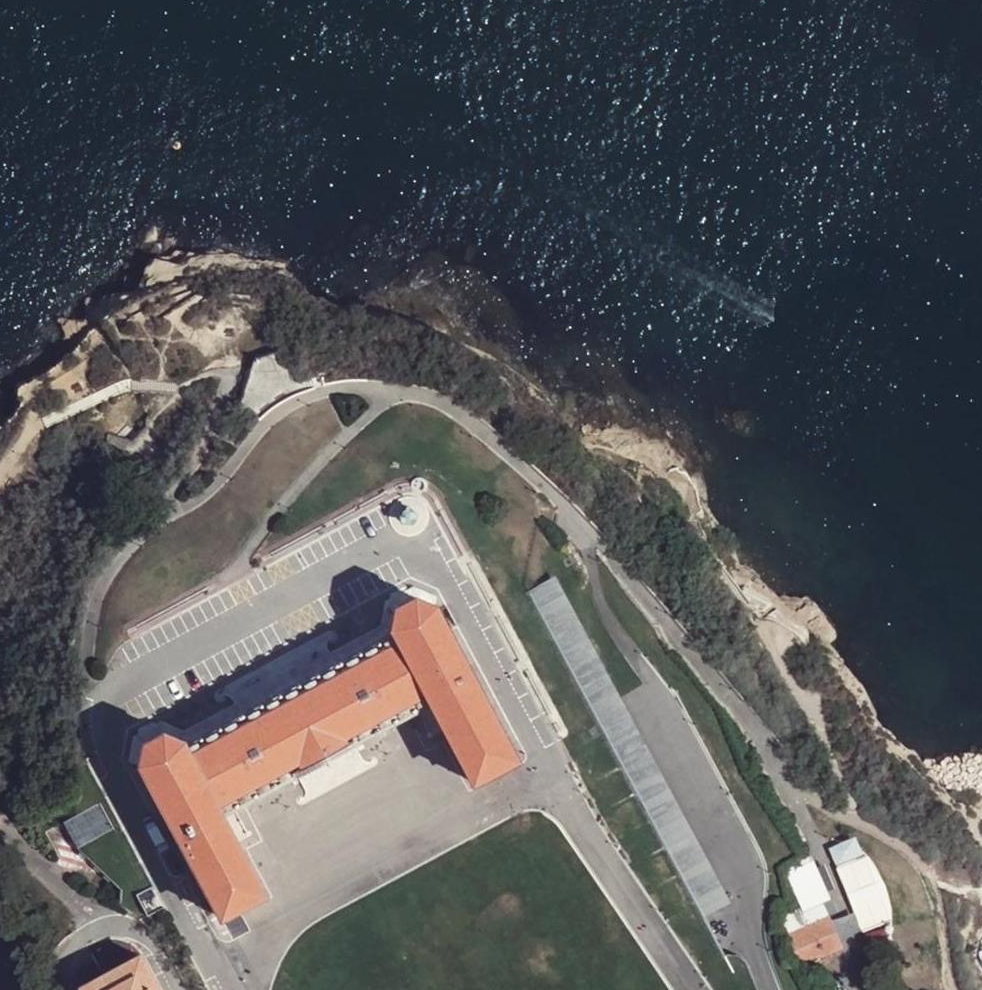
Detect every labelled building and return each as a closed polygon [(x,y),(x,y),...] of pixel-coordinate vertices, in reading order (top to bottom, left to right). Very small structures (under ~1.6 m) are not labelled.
[(556,572),(534,582),(568,655),(590,645),(556,572)] [(236,704),(189,729),(163,721),(137,735),(132,763),(139,764),(139,765),(221,918),(264,894),(222,814),(299,773),(299,774),(307,789),(295,795),(301,806),(382,763),(376,752),(363,759),(355,745),(354,744),(431,703),(474,783),(518,760),(436,606),(435,606),(439,597),(416,586),(384,603),(381,627),(333,652),(330,645),(343,638),(338,629),(216,694),(221,703),(232,697),(236,704)] [(635,717),(607,734),(700,909),(729,893),(666,775),(635,717)] [(827,898),(811,858),(785,873),(796,898),(801,910),(783,917),(800,963),(834,949),(815,903),(827,898)] [(141,957),(83,988),(84,989),(159,989),(141,957)] [(832,961),(810,969),(814,978),(821,975),(824,983),(828,981),(831,980),(828,972),(835,970),(832,961)]
